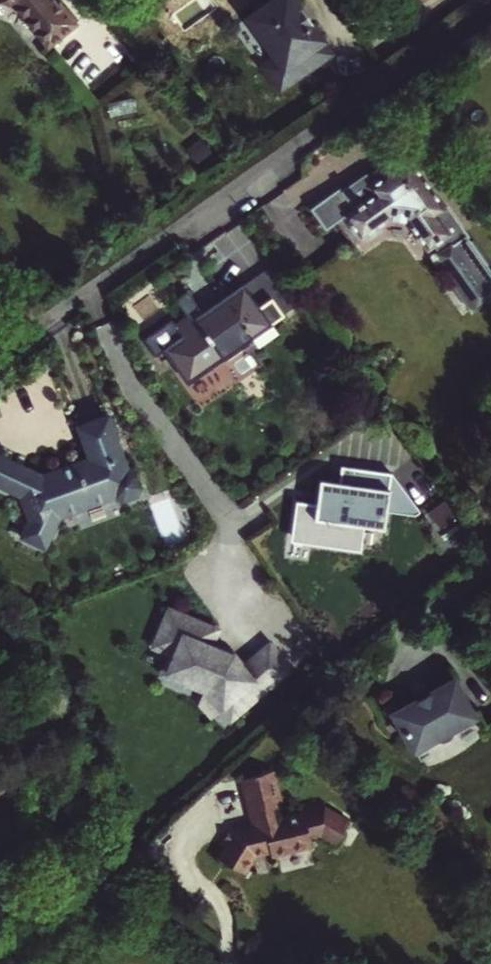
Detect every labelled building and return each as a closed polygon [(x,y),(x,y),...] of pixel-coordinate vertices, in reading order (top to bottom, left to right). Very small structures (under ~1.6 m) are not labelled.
[(74,24),(56,0),(0,0),(0,2),(17,7),(47,45),(74,24)] [(296,0),(273,0),(248,18),(275,55),(284,68),(270,79),(281,94),(335,55),(313,23),(306,28),(295,13),(302,8),(296,0)] [(260,65),(270,79),(284,68),(275,55),(260,65)] [(412,159),(385,178),(374,186),(368,177),(344,194),(356,211),(346,218),(349,221),(363,241),(372,240),(383,232),(382,227),(393,219),(409,221),(431,251),(438,247),(460,281),(455,284),(474,310),(490,300),(490,266),(450,208),(448,209),(412,159)] [(379,169),(368,177),(374,186),(385,178),(379,169)] [(356,211),(344,194),(315,215),(330,235),(349,221),(346,218),(356,211)] [(278,256),(242,282),(259,304),(272,295),(283,311),(306,296),(278,256)] [(186,315),(174,323),(170,317),(143,337),(155,353),(164,346),(177,365),(173,367),(181,378),(185,375),(188,380),(215,361),(232,385),(265,361),(251,342),(230,357),(226,352),(283,311),(272,295),(259,304),(242,282),(223,295),(203,310),(186,289),(174,298),(186,315)] [(218,288),(198,303),(203,310),(223,295),(218,288)] [(130,465),(109,411),(79,423),(91,454),(44,472),(0,452),(0,481),(22,492),(31,519),(25,534),(49,544),(62,514),(118,492),(126,496),(140,490),(142,480),(137,467),(130,465)] [(392,472),(346,469),(343,510),(303,507),(301,544),(367,549),(368,529),(393,531),(394,513),(419,515),(392,472)] [(220,626),(171,607),(156,647),(174,656),(171,674),(213,691),(233,719),(295,672),(273,644),(243,667),(238,658),(222,655),(212,652),(220,626)] [(476,721),(456,685),(433,698),(396,719),(416,755),(437,743),(449,744),(455,732),(476,721)] [(430,695),(419,702),(420,705),(431,698),(430,695)] [(241,776),(252,821),(233,826),(230,824),(219,840),(225,843),(218,854),(243,870),(256,851),(270,848),(271,852),(311,842),(309,833),(320,831),(336,840),(350,818),(325,803),(324,798),(299,804),(301,809),(281,814),(273,769),(241,776)]
